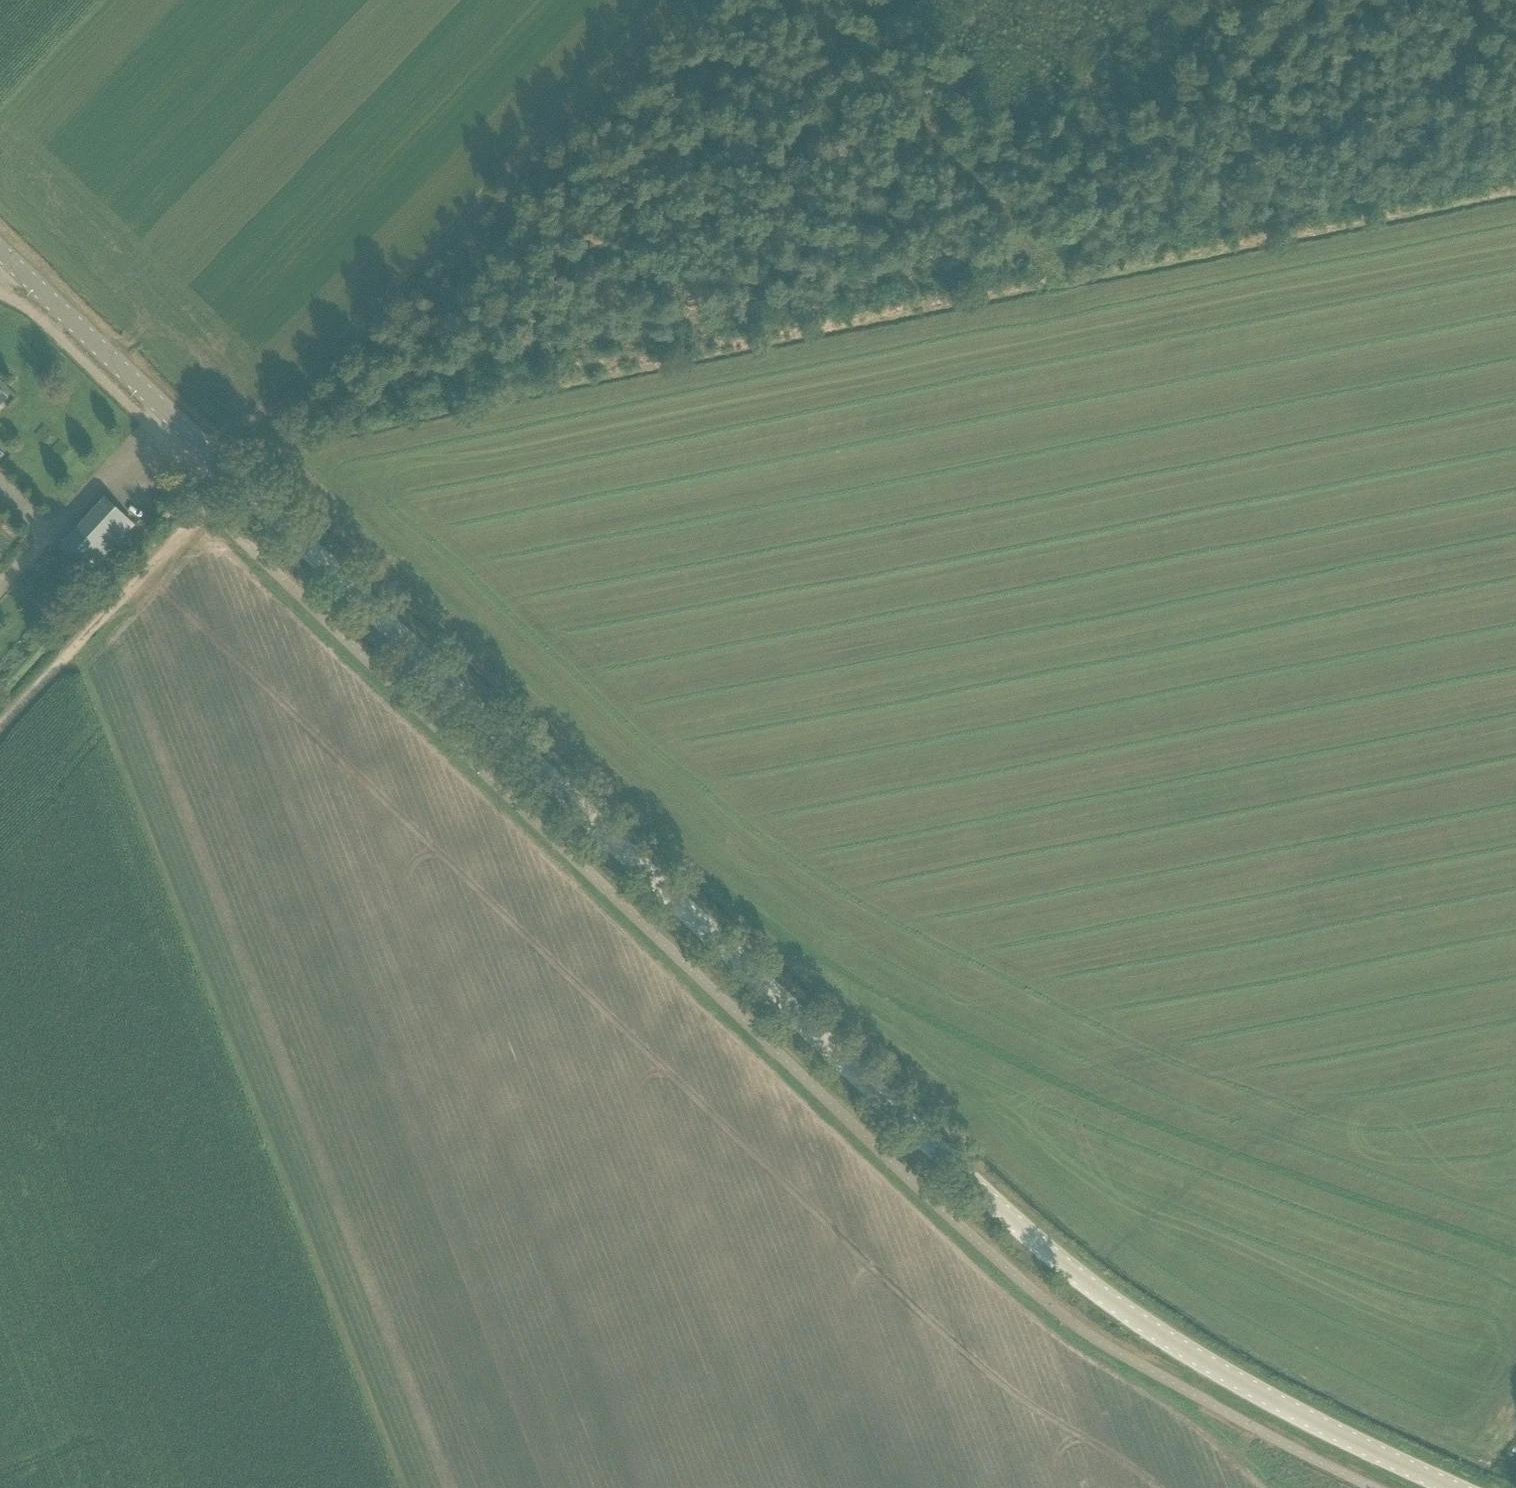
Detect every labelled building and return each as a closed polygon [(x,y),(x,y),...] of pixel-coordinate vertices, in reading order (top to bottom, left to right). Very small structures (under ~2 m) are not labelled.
[(89,573),(134,525),(105,498),(60,546),(89,573)]
